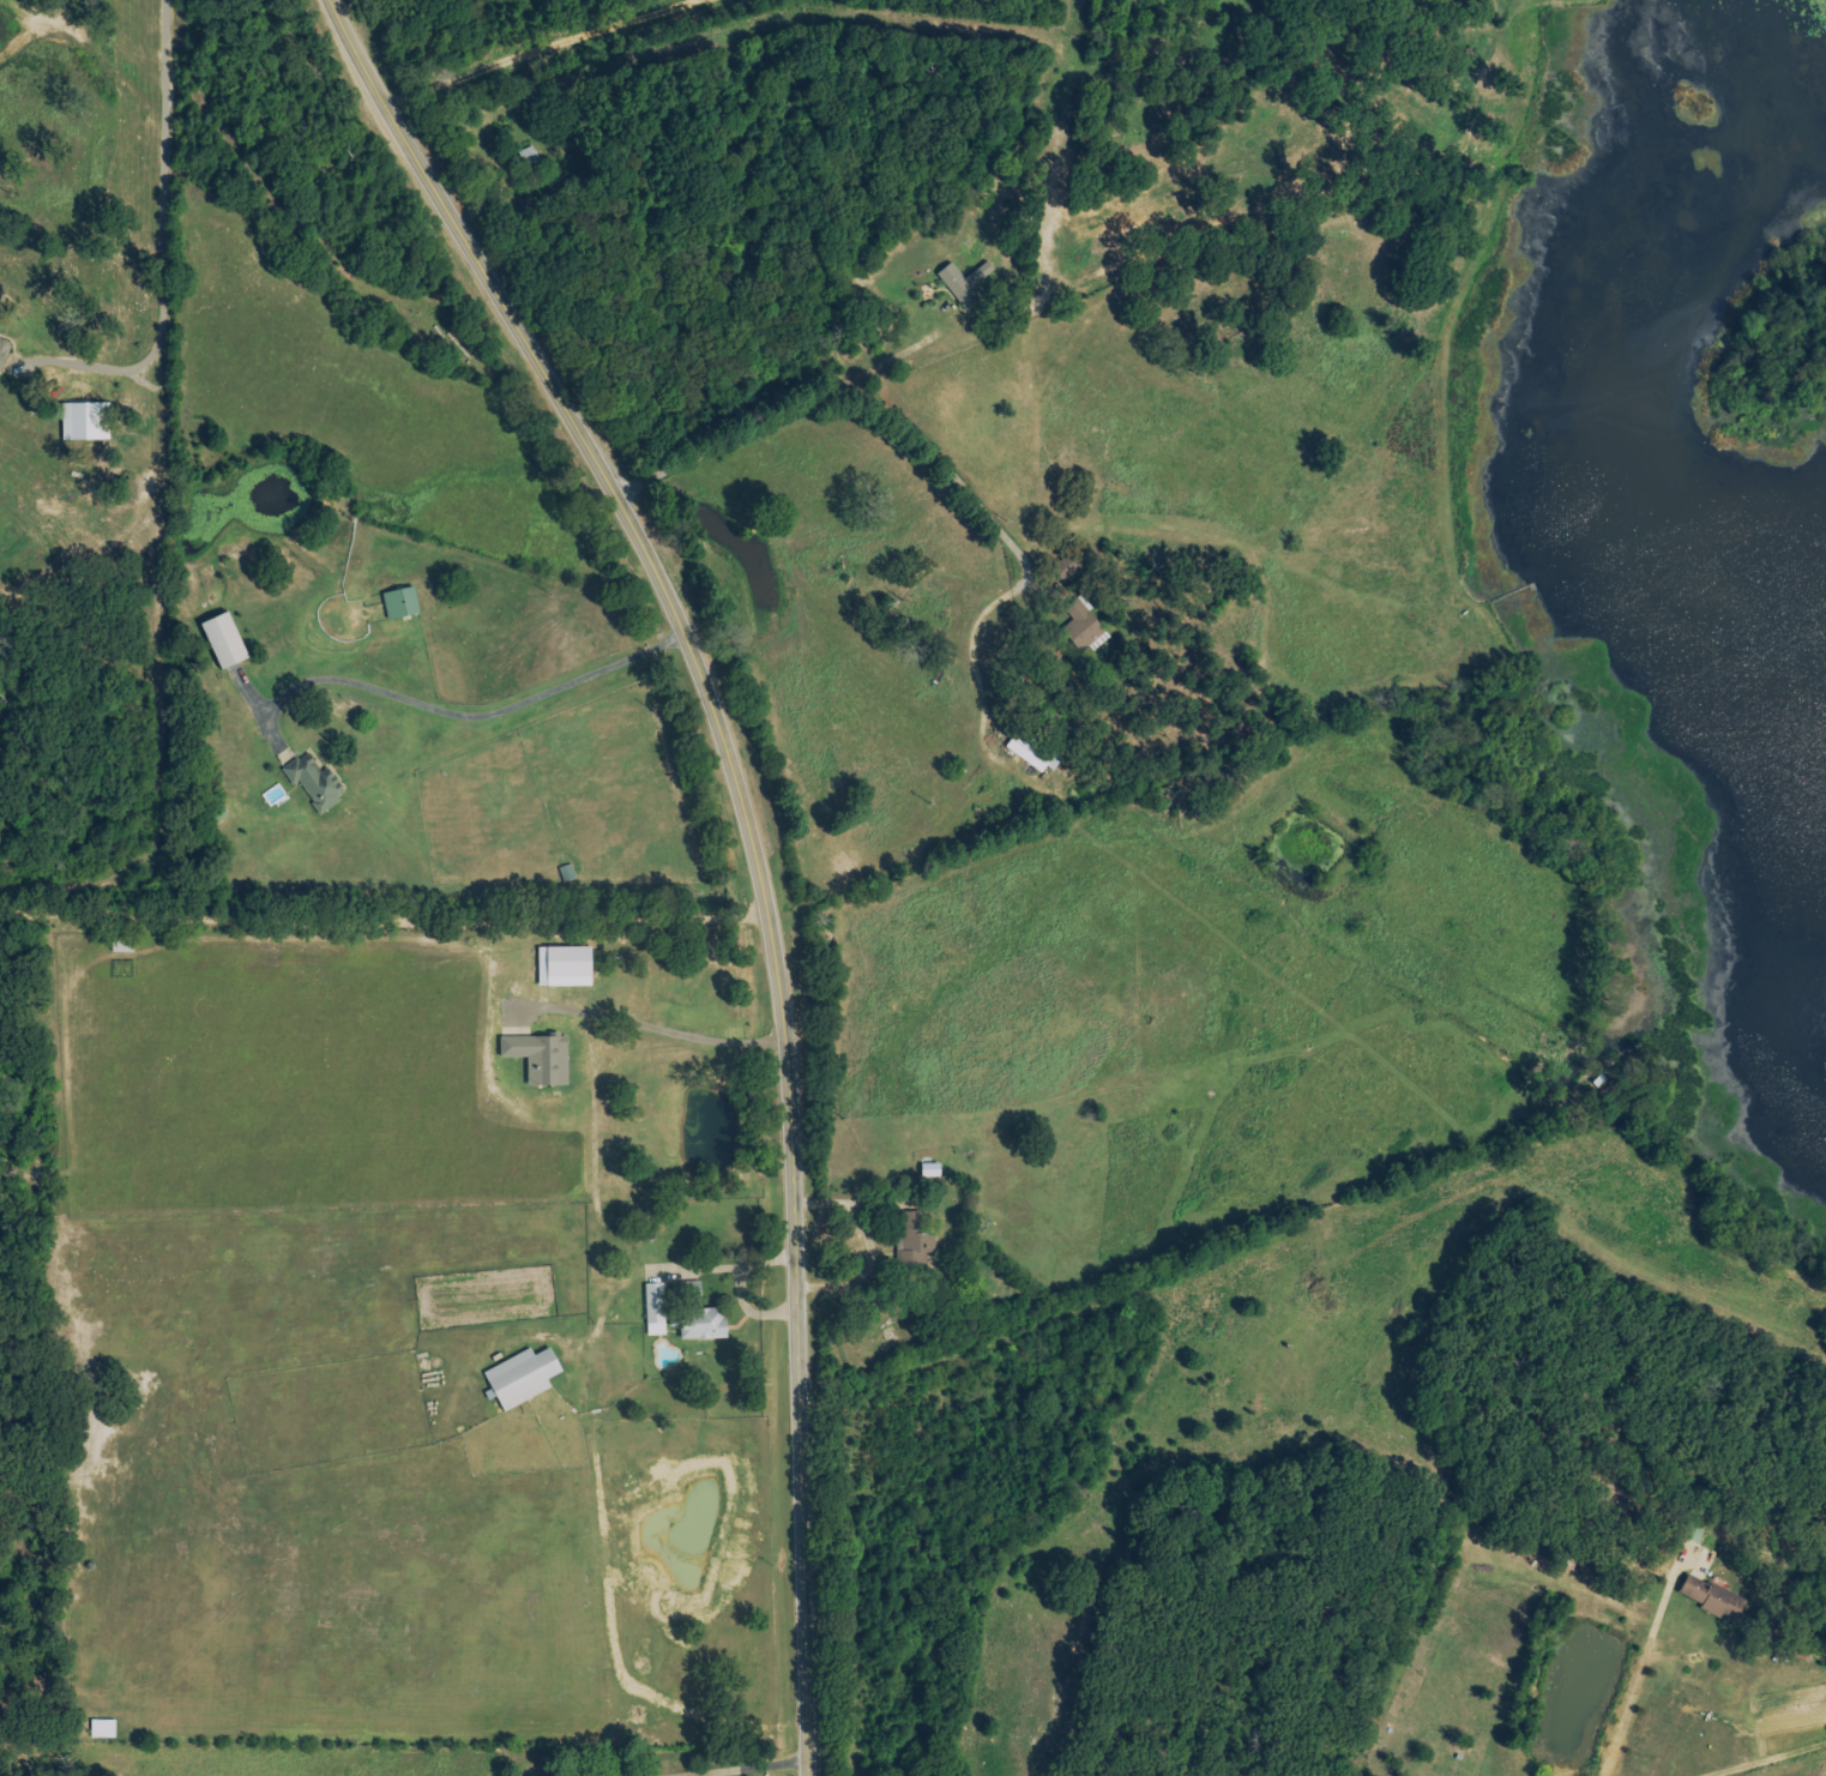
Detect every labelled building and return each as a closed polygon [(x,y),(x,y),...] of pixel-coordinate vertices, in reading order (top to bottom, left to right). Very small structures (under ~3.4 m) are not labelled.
[(964,311),(981,299),(972,286),(994,271),(988,262),(964,279),(953,263),(938,273),(964,311)] [(13,341),(0,336),(0,374),(13,341)] [(110,440),(109,403),(62,404),(63,441),(110,440)] [(389,621),(420,614),(413,586),(382,594),(389,621)] [(1074,622),(1062,630),(1078,654),(1106,634),(1089,611),(1092,609),(1082,596),(1064,608),(1074,622)] [(249,659),(228,612),(200,625),(221,671),(249,659)] [(322,772),(308,752),(282,770),(293,786),(298,783),(320,814),(348,795),(329,768),(322,772)] [(538,948),(539,987),(592,987),(592,948),(538,948)] [(527,1058),(528,1087),(568,1087),(567,1037),(501,1038),(502,1059),(527,1058)] [(936,1232),(924,1232),(923,1210),(906,1211),(907,1252),(936,1252),(936,1232)] [(681,1283),(682,1294),(702,1292),(700,1280),(681,1283)] [(645,1284),(647,1335),(666,1335),(664,1283),(645,1284)] [(725,1338),(724,1308),(683,1309),(684,1340),(725,1338)] [(531,1349),(484,1371),(504,1412),(551,1389),(547,1379),(562,1372),(550,1347),(534,1355),(531,1349)] [(1687,1538),(1701,1544),(1706,1529),(1691,1524),(1687,1538)] [(1679,1595),(1735,1623),(1746,1601),(1690,1573),(1679,1595)] [(116,1738),(115,1720),(91,1720),(91,1738),(116,1738)]
